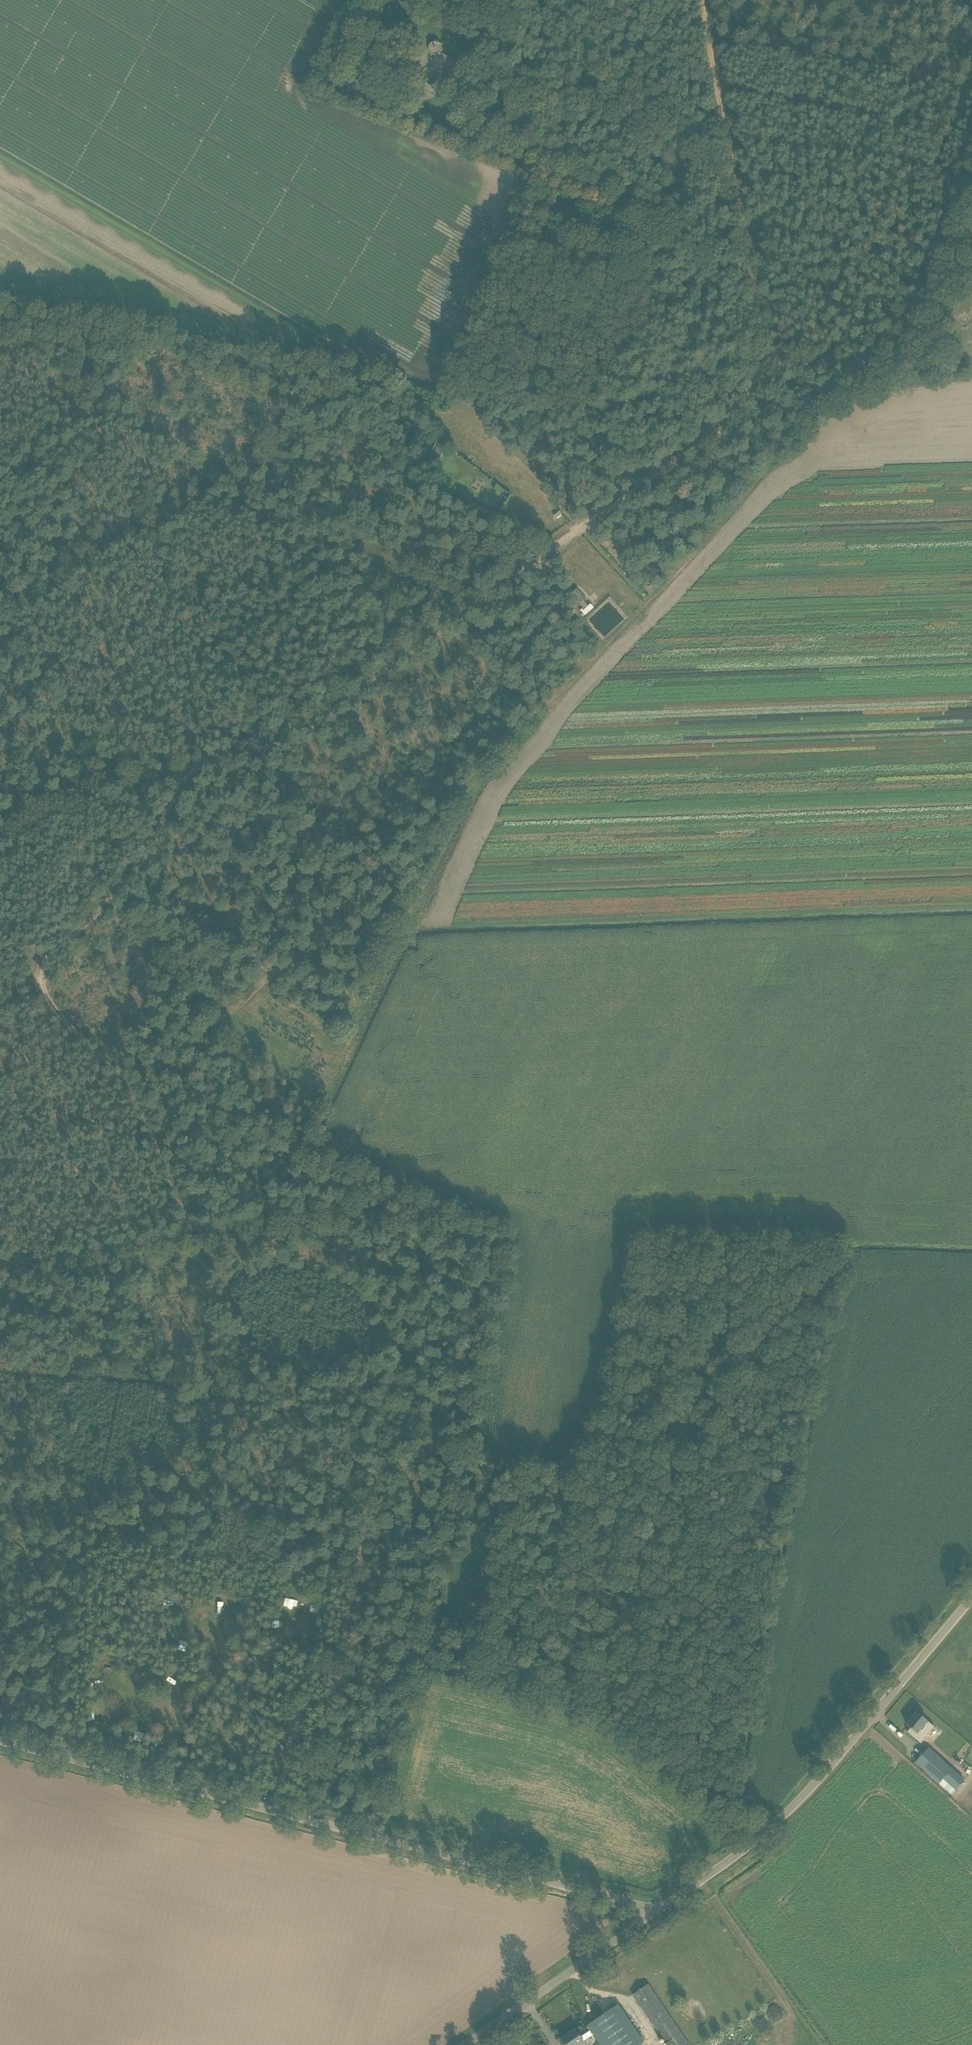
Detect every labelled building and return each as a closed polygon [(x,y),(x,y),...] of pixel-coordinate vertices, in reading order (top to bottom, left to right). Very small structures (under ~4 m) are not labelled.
[(544,227),(541,236),(553,241),(557,232),(544,227)] [(438,443),(433,450),(440,455),(445,447),(438,443)] [(584,615),(593,608),(576,588),(570,593),(583,607),(579,610),(584,615)] [(266,1653),(265,1654),(259,1664),(270,1670),(275,1660),(276,1659),(266,1653)] [(934,1727),(917,1712),(907,1725),(910,1728),(907,1732),(921,1743),(934,1727)] [(928,1748),(915,1762),(939,1784),(943,1779),(956,1790),(964,1780),(928,1748)] [(654,1992),(648,1984),(633,1995),(638,2003),(666,2044),(691,2044),(654,1992)] [(770,2013),(780,2009),(777,2002),(767,2005),(770,2013)] [(565,2044),(581,2044),(593,2036),(599,2044),(638,2044),(644,2041),(618,2004),(588,2025),(588,2026),(578,2033),(576,2029),(561,2039),(565,2044)]
